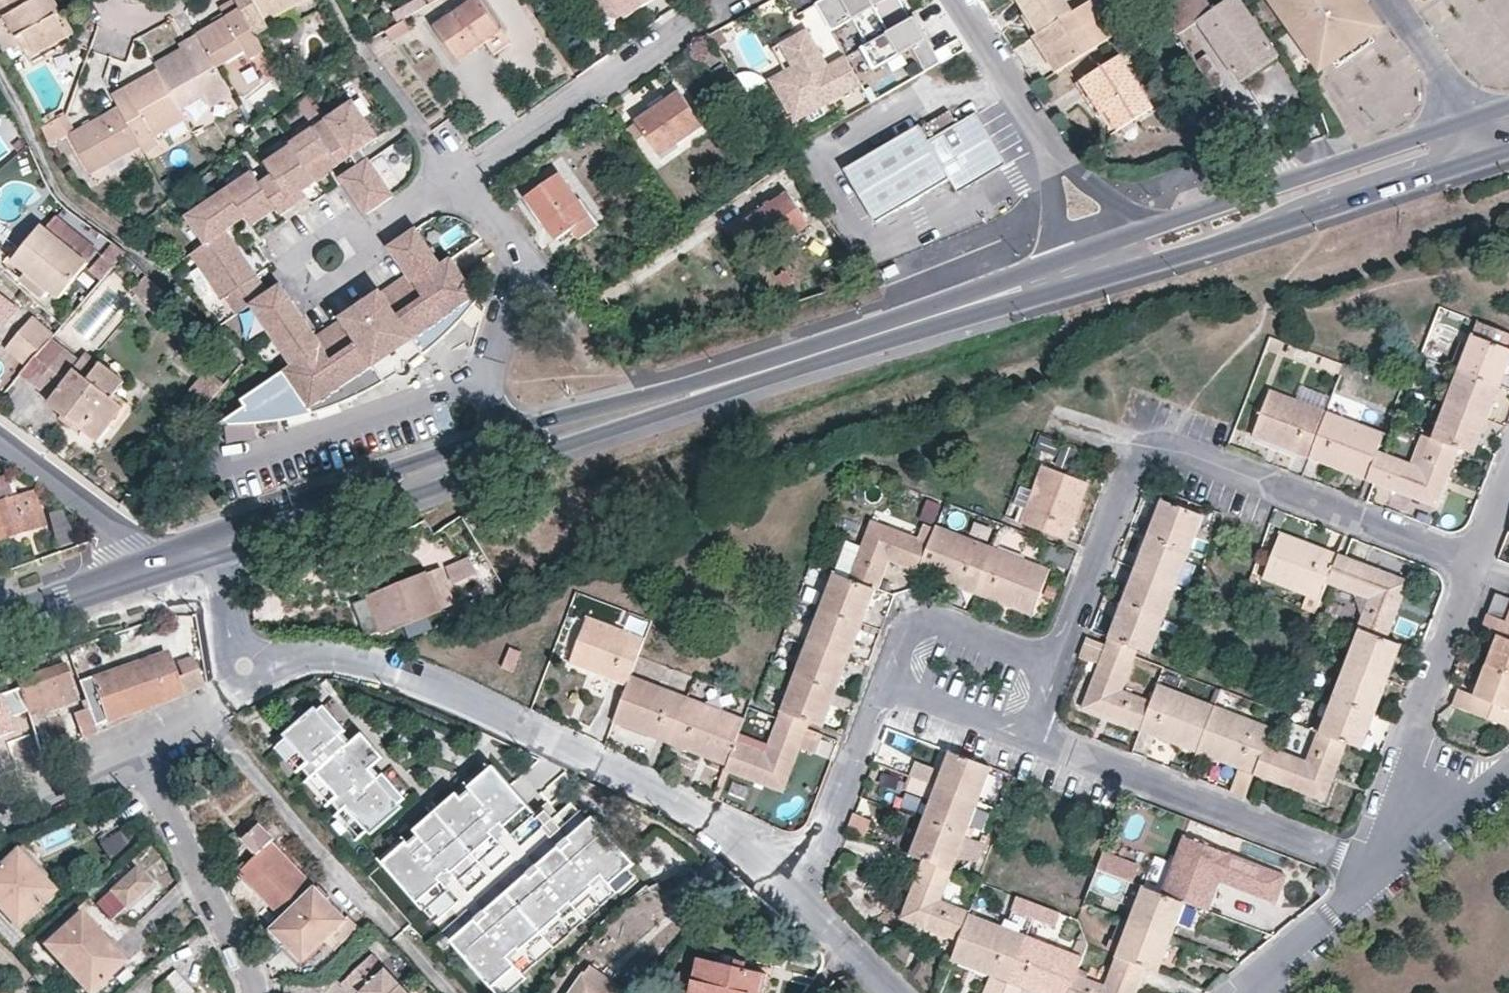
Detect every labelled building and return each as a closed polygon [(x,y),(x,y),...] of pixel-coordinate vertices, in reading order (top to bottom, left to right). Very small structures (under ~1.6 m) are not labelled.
[(19,35),(27,31),(40,54),(68,37),(58,15),(62,13),(55,0),(0,0),(0,2),(19,35)] [(242,10),(246,17),(260,9),(267,21),(303,0),(237,0),(242,10)] [(481,0),(474,0),(436,26),(458,60),(486,40),(501,30),(481,0)] [(618,0),(594,0),(605,15),(615,8),(621,4),(618,0)] [(639,0),(618,0),(621,4),(625,10),(639,0)] [(871,0),(820,0),(815,3),(831,30),(853,18),(867,43),(889,31),(871,0)] [(901,0),(871,0),(889,31),(911,17),(901,0)] [(1072,11),(1064,0),(1018,0),(1035,25),(1038,32),(1072,11)] [(1078,7),(1072,11),(1038,32),(1034,35),(1057,72),(1113,36),(1090,0),(1078,7)] [(1200,19),(1242,80),(1279,56),(1241,0),(1226,0),(1224,1),(1223,0),(1180,0),(1164,10),(1178,33),(1200,19)] [(1362,0),(1275,0),(1321,68),(1381,27),(1362,0)] [(246,17),(242,10),(200,32),(217,65),(246,49),(250,57),(264,49),(246,17)] [(912,18),(911,17),(889,31),(867,43),(863,45),(876,68),(912,47),(925,69),(940,60),(931,44),(915,16),(912,18)] [(408,29),(402,19),(384,30),(391,39),(408,29)] [(785,86),(776,91),(794,122),(808,114),(821,106),(861,83),(845,55),(827,66),(823,68),(819,61),(821,54),(806,28),(779,44),(793,69),(785,86)] [(509,41),(501,30),(486,40),(494,52),(509,41)] [(180,43),(182,49),(156,64),(159,69),(180,109),(205,95),(210,105),(232,92),(217,65),(200,32),(180,43)] [(785,70),(769,79),(776,91),(785,86),(793,69),(779,44),(773,48),(785,70)] [(1226,84),(1206,52),(1195,59),(1214,91),(1226,84)] [(819,61),(823,68),(827,66),(821,54),(819,61)] [(1119,129),(1153,107),(1119,55),(1080,80),(1101,113),(1107,111),(1119,129)] [(722,62),(712,69),(720,81),(730,75),(722,62)] [(113,95),(119,106),(140,144),(144,152),(159,143),(155,135),(185,117),(180,109),(159,69),(113,95)] [(637,116),(660,149),(702,120),(679,87),(637,116)] [(260,182),(252,170),(226,188),(186,213),(205,241),(190,250),(220,295),(222,294),(234,311),(249,301),(257,296),(246,279),(255,273),(224,228),(244,214),(250,223),(275,206),(279,212),(293,203),(306,194),(302,188),(315,179),(327,171),(325,169),(343,157),(344,158),(360,147),(376,136),(352,100),(289,141),(291,144),(264,162),(272,173),(260,182)] [(75,132),(70,135),(91,173),(140,144),(119,106),(75,132)] [(811,119),(824,112),(821,106),(808,114),(811,119)] [(921,127),(917,124),(843,168),(876,221),(931,189),(939,198),(956,188),(958,191),(1005,163),(975,112),(958,122),(949,109),(921,127)] [(70,135),(75,132),(66,116),(43,127),(53,144),(70,135)] [(367,157),(360,147),(344,158),(350,167),(367,157)] [(392,194),(367,157),(350,167),(351,168),(340,175),(365,212),(392,194)] [(577,234),(595,221),(558,170),(527,192),(557,233),(570,224),(577,234)] [(744,221),(766,253),(810,224),(788,192),(744,221)] [(22,279),(43,297),(50,289),(59,296),(86,262),(42,225),(14,259),(27,272),(22,279)] [(438,264),(414,227),(387,245),(404,272),(411,282),(438,264)] [(438,264),(411,282),(420,297),(394,314),(378,290),(339,315),(355,340),(329,358),(319,343),(290,362),(271,375),(239,396),(243,402),(224,415),(219,418),(215,421),(226,423),(233,423),(243,422),(254,420),(267,418),(280,416),(320,407),(358,392),(395,371),(397,372),(399,374),(401,374),(402,374),(404,374),(406,372),(408,371),(409,370),(410,367),(409,366),(409,363),(409,362),(427,349),(458,321),(477,298),(459,271),(449,256),(438,264)] [(411,282),(404,272),(378,290),(394,314),(420,297),(411,282)] [(266,290),(255,273),(246,279),(257,296),(266,290)] [(295,307),(278,281),(266,290),(257,296),(249,301),(290,362),(319,343),(313,333),(295,307)] [(5,324),(18,307),(0,293),(0,321),(5,324)] [(355,340),(339,315),(313,333),(319,343),(329,358),(355,340)] [(54,333),(32,316),(8,345),(29,363),(50,338),(54,333)] [(1478,320),(1473,334),(1508,348),(1508,332),(1478,320)] [(1460,368),(1501,383),(1508,362),(1508,348),(1473,334),(1460,368)] [(53,397),(51,401),(97,437),(121,406),(111,397),(123,380),(89,353),(85,357),(78,353),(74,357),(50,338),(29,363),(22,372),(53,397)] [(1340,376),(1346,363),(1290,343),(1285,354),(1340,376)] [(1460,368),(1447,403),(1488,418),(1501,383),(1460,368)] [(190,389),(205,403),(217,389),(202,374),(190,389)] [(1302,385),(1297,400),(1327,411),(1332,397),(1302,385)] [(1271,390),(1253,435),(1280,445),(1310,457),(1327,411),(1297,400),(1271,390)] [(1447,403),(1433,438),(1460,449),(1474,453),(1488,418),(1447,403)] [(1327,411),(1310,457),(1340,468),(1367,479),(1377,451),(1384,432),(1327,411)] [(1390,455),(1379,483),(1438,505),(1442,497),(1460,449),(1433,438),(1430,437),(1419,466),(1390,455)] [(1384,453),(1377,451),(1367,479),(1373,481),(1384,453)] [(1390,455),(1384,453),(1373,481),(1379,483),(1390,455)] [(1088,482),(1042,464),(1021,520),(1067,539),(1078,510),(1088,482)] [(42,525),(32,492),(0,501),(0,537),(42,525)] [(1157,512),(1149,532),(1191,549),(1205,515),(1162,498),(1157,512)] [(923,499),(921,520),(937,521),(939,500),(923,499)] [(878,588),(889,560),(918,571),(935,527),(924,523),(918,537),(871,520),(849,577),(876,588),(878,588)] [(976,593),(994,546),(936,524),(935,527),(918,571),(976,593)] [(1142,550),(1135,568),(1177,584),(1185,567),(1185,566),(1191,549),(1149,532),(1142,550)] [(1328,582),(1338,553),(1309,542),(1282,532),(1264,577),(1321,600),(1328,582)] [(1032,614),(1050,568),(994,546),(976,593),(1032,614)] [(1346,557),(1338,553),(1328,582),(1335,586),(1346,557)] [(466,598),(459,579),(478,570),(470,555),(444,568),(456,602),(466,598)] [(1335,586),(1344,588),(1354,559),(1346,557),(1335,586)] [(1354,559),(1344,588),(1369,597),(1358,627),(1360,628),(1389,638),(1410,580),(1354,559)] [(444,568),(443,565),(364,597),(379,631),(380,633),(456,602),(444,568)] [(1185,566),(1185,567),(1177,584),(1188,588),(1195,570),(1185,566)] [(1130,582),(1123,601),(1165,617),(1177,584),(1135,568),(1130,582)] [(863,623),(876,588),(849,577),(835,572),(822,606),(863,623)] [(1496,592),(1488,613),(1505,619),(1508,608),(1508,597),(1496,592)] [(364,597),(356,600),(370,634),(379,631),(364,597)] [(1116,618),(1109,636),(1139,648),(1152,652),(1165,617),(1123,601),(1116,618)] [(849,657),(863,623),(822,606),(808,642),(849,657)] [(1498,634),(1487,665),(1508,674),(1508,621),(1505,619),(1488,613),(1487,613),(1482,628),(1498,634)] [(588,617),(571,662),(627,684),(631,675),(639,655),(645,638),(588,617)] [(1402,644),(1389,638),(1360,628),(1347,664),(1389,680),(1402,644)] [(1137,655),(1139,648),(1109,636),(1107,642),(1107,643),(1137,655)] [(836,692),(849,657),(808,642),(795,676),(836,692)] [(1107,643),(1105,649),(1135,660),(1137,655),(1107,643)] [(520,650),(511,647),(504,666),(513,670),(520,650)] [(1105,649),(1083,707),(1141,729),(1151,701),(1124,689),(1135,660),(1105,649)] [(172,665),(167,653),(92,680),(90,677),(79,680),(84,696),(89,709),(95,725),(155,703),(178,695),(202,685),(203,684),(193,659),(172,665)] [(72,683),(65,663),(22,679),(17,664),(11,667),(19,689),(28,712),(54,703),(55,707),(84,696),(79,680),(72,683)] [(1376,713),(1389,680),(1347,664),(1334,697),(1376,713)] [(1487,665),(1475,694),(1459,688),(1453,704),(1498,721),(1504,706),(1508,708),(1508,674),(1487,665)] [(627,684),(614,721),(670,743),(688,696),(631,675),(627,684)] [(795,676),(782,710),(811,721),(823,725),(836,692),(795,676)] [(1151,701),(1141,729),(1198,751),(1215,705),(1158,684),(1151,701)] [(33,733),(19,689),(0,695),(0,741),(33,733)] [(737,740),(744,718),(688,696),(670,743),(728,763),(737,740)] [(1363,748),(1376,713),(1334,697),(1321,731),(1347,742),(1348,742),(1363,748)] [(1215,705),(1198,751),(1240,768),(1255,773),(1266,744),(1272,727),(1215,705)] [(347,745),(340,736),(345,731),(324,706),(319,711),(287,738),(279,745),(301,770),(303,768),(311,777),(309,779),(330,804),(332,802),(340,811),(338,813),(360,838),(404,799),(383,774),(377,779),(369,770),(375,765),(353,740),(347,745)] [(1498,721),(1508,724),(1508,708),(1504,706),(1498,721)] [(284,734),(287,738),(319,711),(315,707),(284,734)] [(89,709),(73,715),(82,739),(98,732),(95,725),(89,709)] [(782,710),(779,718),(808,728),(811,721),(782,710)] [(725,769),(783,791),(801,746),(812,750),(819,733),(808,728),(779,718),(766,751),(737,740),(728,763),(725,769)] [(1318,730),(1306,759),(1281,749),(1270,779),(1325,800),(1347,742),(1321,731),(1318,730)] [(383,758),(361,733),(353,740),(375,765),(383,758)] [(1273,747),(1266,744),(1255,773),(1262,776),(1273,747)] [(301,770),(279,745),(275,748),(297,773),(301,770)] [(1262,776),(1270,779),(1281,749),(1273,747),(1262,776)] [(943,770),(938,785),(980,801),(993,766),(951,750),(943,770)] [(406,841),(381,862),(433,922),(449,908),(456,917),(441,930),(490,987),(515,965),(507,956),(516,948),(519,951),(561,914),(558,911),(568,903),(570,906),(592,887),(589,884),(599,876),(607,885),(632,864),(591,817),(585,822),(569,803),(551,819),(499,759),(495,763),(475,781),(406,841)] [(475,781),(495,763),(492,759),(471,777),(475,781)] [(918,761),(912,775),(938,785),(943,770),(918,761)] [(1255,773),(1240,768),(1231,791),(1246,797),(1255,773)] [(912,775),(909,784),(934,794),(938,785),(912,775)] [(330,804),(309,779),(305,782),(326,807),(330,804)] [(934,794),(925,819),(967,836),(980,801),(938,785),(934,794)] [(853,811),(848,826),(863,832),(869,817),(853,811)] [(360,838),(338,813),(334,816),(356,841),(360,838)] [(954,871),(967,836),(925,819),(912,854),(924,859),(954,871)] [(270,927),(305,961),(325,942),(334,950),(357,926),(349,919),(347,920),(270,842),(273,839),(258,824),(243,838),(258,852),(245,865),(258,880),(253,885),(281,916),(270,927)] [(1230,852),(1183,836),(1162,892),(1185,901),(1209,910),(1219,883),(1220,877),(1230,852)] [(381,862),(406,841),(402,837),(378,859),(381,862)] [(1138,865),(1103,851),(1097,869),(1132,882),(1138,865)] [(1288,874),(1230,852),(1220,877),(1278,899),(1288,874)] [(0,871),(0,910),(18,929),(55,895),(18,854),(0,871)] [(954,871),(924,859),(902,917),(959,939),(970,913),(970,909),(943,900),(954,871)] [(253,885),(258,880),(245,865),(239,871),(253,885)] [(604,901),(633,876),(626,869),(607,885),(599,876),(589,884),(592,887),(604,901)] [(112,894),(127,910),(153,887),(138,870),(112,894)] [(1143,885),(1130,920),(1172,936),(1185,901),(1162,892),(1143,885)] [(112,894),(98,905),(114,923),(127,910),(112,894)] [(1019,896),(1016,906),(1034,913),(1039,903),(1019,896)] [(570,906),(568,903),(558,911),(561,914),(573,928),(582,920),(570,906)] [(959,939),(953,959),(1009,980),(1026,934),(970,913),(959,939)] [(123,962),(79,914),(45,945),(88,992),(89,992),(123,962)] [(1130,920),(1116,955),(1146,966),(1159,971),(1172,936),(1130,920)] [(1009,980),(1042,992),(1069,992),(1076,974),(1083,957),(1026,934),(1009,980)] [(519,951),(516,948),(507,956),(515,965),(521,973),(531,965),(519,951)] [(344,984),(353,992),(411,992),(404,986),(401,989),(387,973),(389,971),(374,955),(344,984)] [(1069,992),(1135,992),(1146,966),(1116,955),(1105,985),(1076,974),(1069,992)] [(765,973),(698,959),(695,972),(682,970),(664,992),(761,992),(765,973)] [(525,977),(521,973),(515,965),(490,987),(496,992),(506,992),(525,977)] [(591,965),(583,975),(609,992),(632,992),(591,965)] [(156,988),(161,992),(191,992),(194,991),(179,974),(175,970),(156,988)] [(583,975),(571,992),(609,992),(583,975)]
